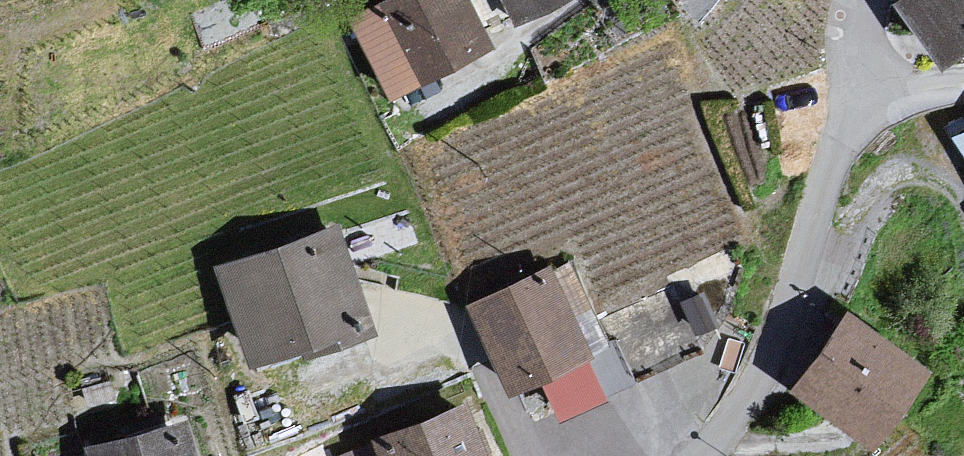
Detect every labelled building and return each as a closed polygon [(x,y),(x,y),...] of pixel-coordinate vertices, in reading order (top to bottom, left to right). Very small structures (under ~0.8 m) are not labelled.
[(460,0),(376,0),(348,14),(385,86),(480,38),(460,0)] [(510,10),(528,0),(505,0),(510,10)] [(935,54),(963,35),(963,0),(899,0),(935,54)] [(361,338),(332,236),(217,269),(246,371),(361,338)] [(538,284),(449,321),(507,455),(572,455),(591,448),(557,368),(572,362),(538,284)] [(916,361),(840,307),(790,378),(866,431),(916,361)] [(460,414),(346,455),(476,455),(460,414)] [(162,437),(85,455),(167,455),(162,437)]
